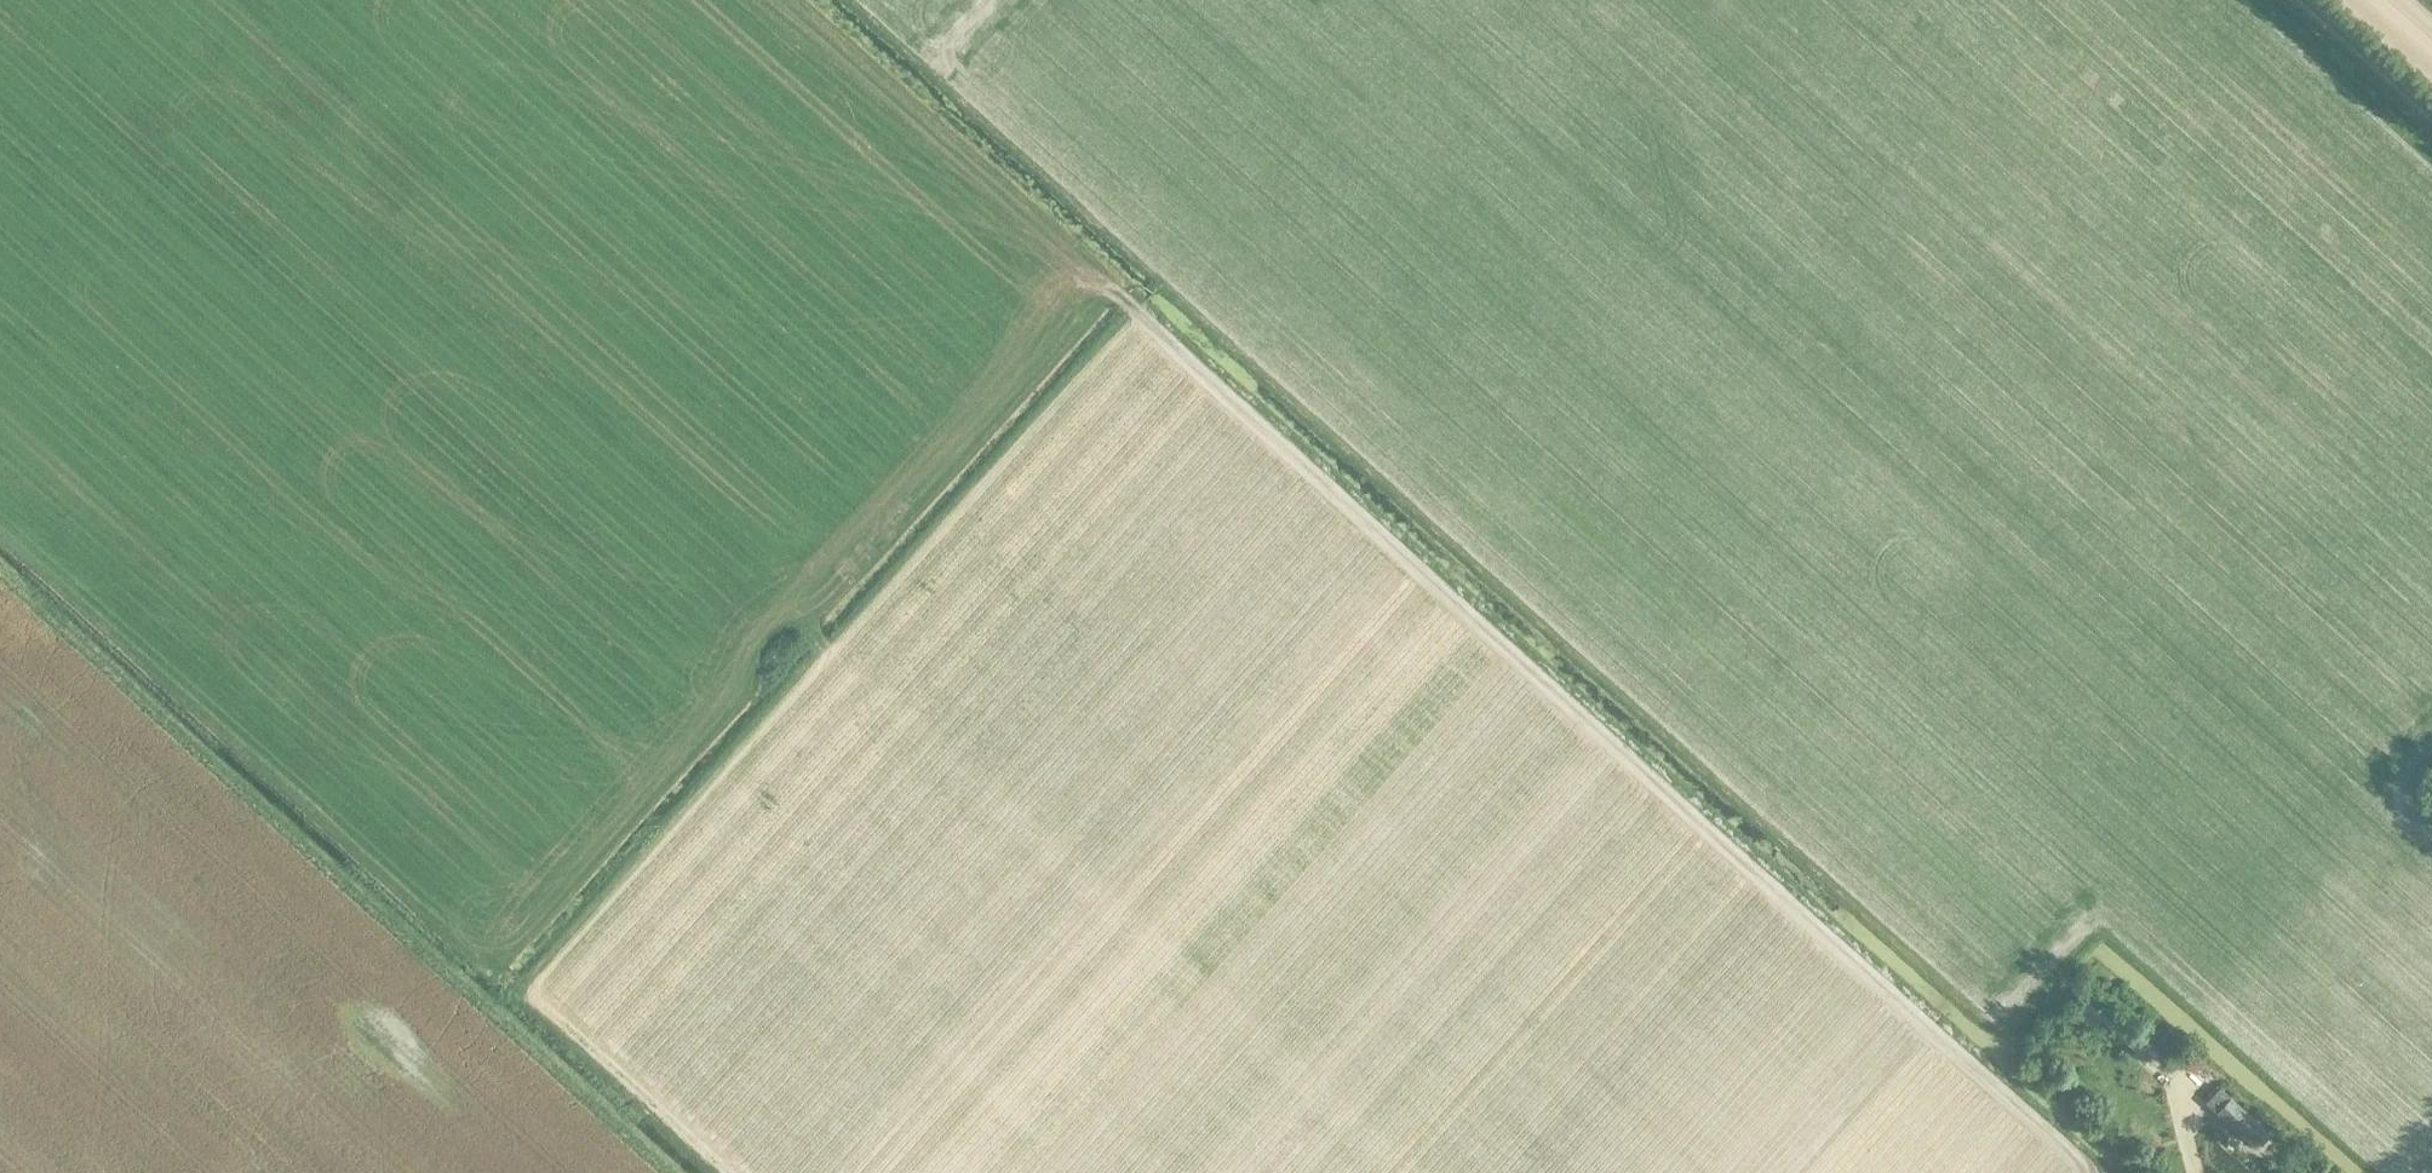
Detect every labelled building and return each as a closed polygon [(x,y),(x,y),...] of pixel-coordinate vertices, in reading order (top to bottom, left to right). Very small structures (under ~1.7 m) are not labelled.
[(2102,1001),(2116,1015),(2126,1004),(2111,991),(2102,1001)] [(2307,1164),(2220,1087),(2206,1102),(2287,1172),(2299,1172),(2307,1164)]
